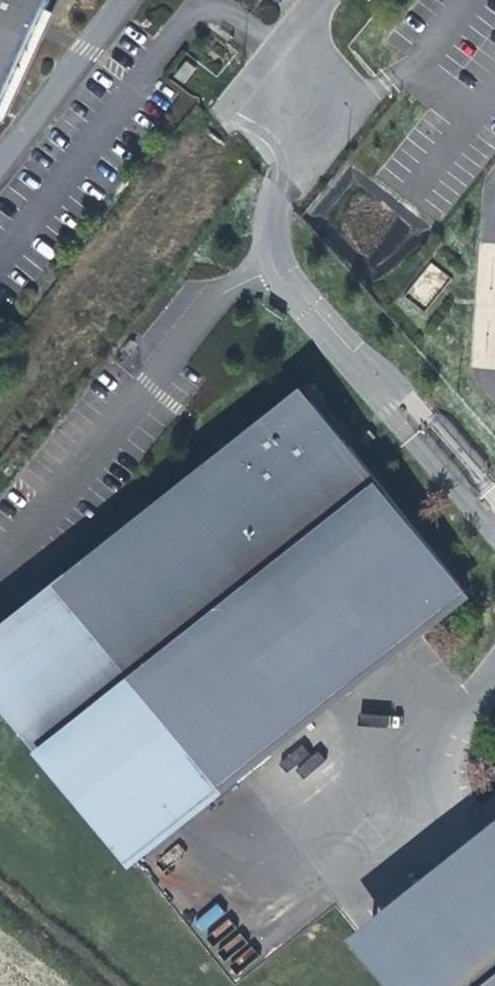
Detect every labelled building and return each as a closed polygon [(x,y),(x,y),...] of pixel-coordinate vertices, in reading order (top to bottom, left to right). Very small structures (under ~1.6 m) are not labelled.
[(46,0),(0,0),(0,101),(46,0)] [(308,403),(0,642),(0,698),(126,859),(461,599),(308,403)] [(126,859),(0,698),(0,974),(9,985),(82,985),(171,917),(126,859)] [(283,769),(312,779),(320,753),(292,743),(283,769)] [(423,901),(439,922),(380,969),(393,985),(494,985),(494,844),(423,901)] [(439,922),(423,901),(363,948),(380,969),(439,922)] [(202,931),(224,914),(218,905),(195,922),(202,931)]
